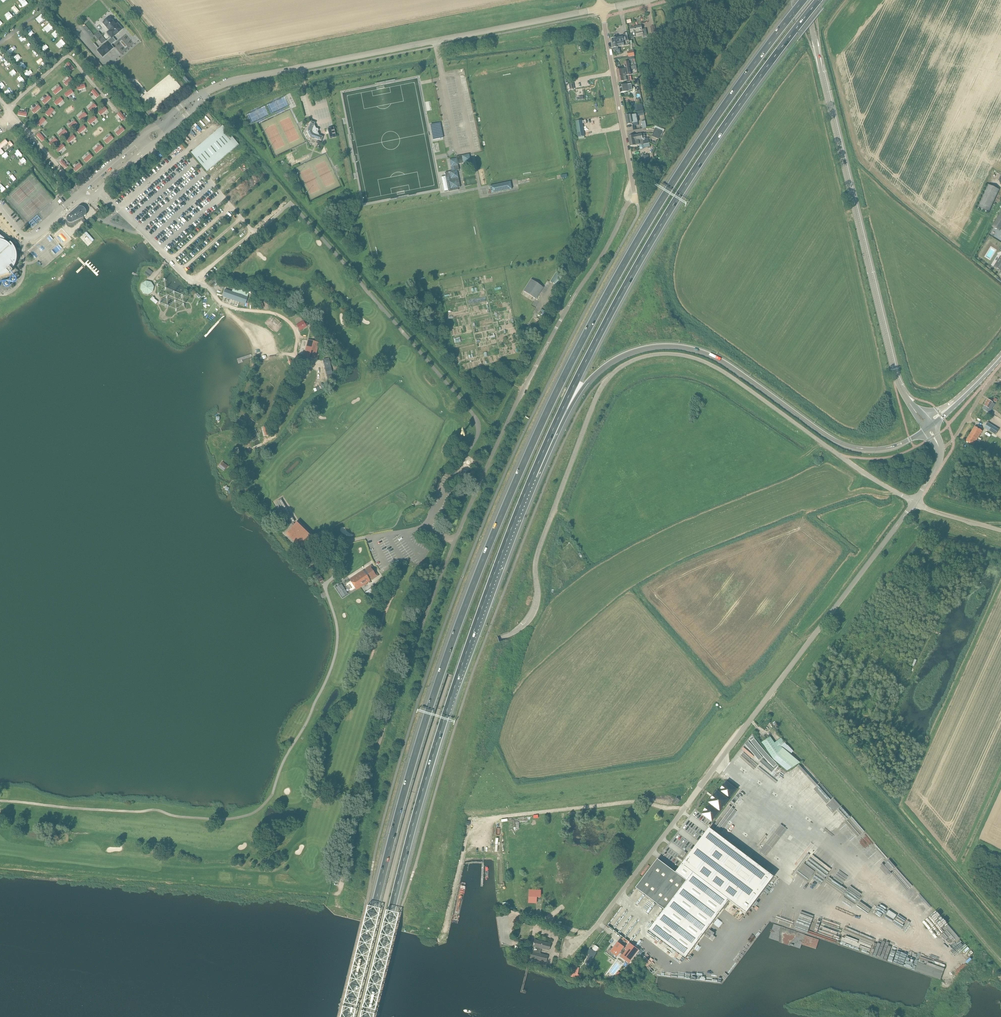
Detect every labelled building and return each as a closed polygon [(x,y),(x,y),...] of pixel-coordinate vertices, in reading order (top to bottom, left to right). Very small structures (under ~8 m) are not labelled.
[(111,30),(107,33),(112,38),(122,29),(117,24),(116,25),(110,17),(108,19),(107,18),(104,20),(104,21),(103,23),(107,27),(108,26),(111,30)] [(630,28),(631,33),(632,37),(643,34),(641,26),(630,28)] [(98,32),(94,36),(99,40),(103,37),(102,36),(98,32)] [(611,39),(612,44),(629,41),(627,33),(623,33),(624,37),(617,38),(611,39)] [(629,41),(612,44),(613,48),(613,50),(616,50),(615,48),(618,47),(619,47),(620,47),(630,45),(629,41)] [(108,42),(97,51),(103,57),(113,48),(108,42)] [(618,77),(629,75),(631,75),(629,61),(624,62),(625,69),(617,70),(618,77)] [(66,65),(63,67),(69,73),(75,69),(69,62),(66,65)] [(181,73),(179,74),(187,83),(189,81),(181,73)] [(69,75),(62,81),(67,86),(73,81),(70,78),(69,75)] [(51,89),(56,95),(62,90),(60,86),(58,84),(51,89)] [(85,84),(77,87),(79,93),(87,91),(85,84)] [(142,90),(137,84),(134,87),(139,93),(142,90)] [(619,86),(621,93),(626,92),(631,91),(631,93),(635,92),(635,91),(635,88),(633,87),(632,87),(631,84),(625,85),(624,85),(619,86)] [(89,94),(94,100),(100,95),(94,89),(89,94)] [(71,90),(65,94),(68,100),(75,95),(71,90)] [(40,99),(45,104),(51,99),(48,95),(47,93),(40,99)] [(61,98),(55,103),(59,108),(65,103),(61,98)] [(86,107),(91,112),(97,107),(93,102),(86,107)] [(30,109),(35,114),(41,108),(36,103),(30,109)] [(105,107),(98,113),(103,118),(109,112),(107,110),(105,107)] [(51,108),(46,114),(51,119),(56,112),(51,108)] [(26,117),(27,110),(19,109),(18,112),(18,116),(26,117)] [(76,115),(81,121),(87,116),(84,112),(83,110),(76,115)] [(625,116),(627,124),(632,124),(632,123),(638,122),(637,116),(644,115),(644,110),(635,112),(635,114),(630,115),(625,116)] [(120,112),(115,116),(120,123),(126,118),(120,112)] [(94,116),(88,122),(92,127),(99,122),(94,116)] [(43,118),(37,124),(43,128),(48,122),(43,118)] [(67,124),(71,129),(77,124),(75,121),(73,119),(67,124)] [(582,120),(577,121),(576,121),(578,137),(584,136),(582,120)] [(440,123),(433,125),(436,139),(443,138),(440,123)] [(310,137),(321,141),(323,137),(319,136),(314,125),(310,124),(307,131),(310,137)] [(118,136),(125,130),(120,125),(114,131),(118,136)] [(84,126),(77,131),(82,136),(88,131),(86,128),(84,126)] [(57,133),(61,138),(67,133),(65,129),(63,127),(57,133)] [(333,127),(327,129),(328,129),(329,133),(330,138),(331,138),(336,137),(333,127)] [(225,129),(194,155),(194,156),(207,171),(238,145),(225,129)] [(655,138),(659,139),(662,131),(656,129),(654,133),(655,138)] [(37,136),(42,142),(47,137),(42,131),(37,136)] [(103,139),(107,144),(114,139),(109,134),(103,139)] [(73,135),(67,140),(71,146),(77,140),(73,135)] [(47,141),(52,146),(58,141),(55,138),(53,136),(47,141)] [(629,141),(630,146),(639,145),(640,148),(641,149),(643,149),(644,149),(644,148),(644,147),(644,144),(649,143),(648,138),(642,139),(629,141)] [(0,144),(0,154),(1,155),(4,153),(1,149),(7,143),(11,147),(13,145),(10,141),(8,143),(5,140),(0,144)] [(92,148),(97,154),(103,148),(99,143),(92,148)] [(62,144),(56,150),(60,155),(67,149),(62,144)] [(82,158),(86,163),(93,157),(88,152),(82,158)] [(456,158),(452,159),(449,160),(451,171),(445,173),(449,192),(458,190),(457,183),(459,182),(457,170),(459,170),(458,164),(471,162),(469,154),(456,157),(456,158)] [(59,163),(65,169),(70,165),(65,158),(59,163)] [(71,167),(76,172),(82,166),(78,161),(71,167)] [(491,194),(509,190),(512,189),(510,182),(490,186),(491,194)] [(978,208),(988,213),(999,190),(988,185),(978,208)] [(73,228),(74,227),(84,218),(83,217),(84,216),(84,215),(85,214),(85,213),(84,211),(86,210),(85,211),(82,208),(82,207),(81,209),(80,208),(79,208),(78,209),(77,209),(69,216),(70,216),(70,215),(71,216),(67,219),(66,221),(66,223),(66,225),(67,226),(69,228),(71,228),(73,228)] [(993,227),(999,230),(1000,227),(1000,213),(993,227)] [(2,275),(5,274),(8,272),(9,274),(13,271),(11,269),(12,268),(12,267),(13,267),(14,263),(15,259),(15,255),(15,251),(13,248),(10,244),(9,246),(6,244),(3,242),(4,239),(0,236),(0,275),(2,275)] [(148,269),(144,274),(149,277),(153,272),(148,269)] [(556,273),(551,282),(558,286),(563,277),(556,273)] [(531,280),(524,291),(535,299),(543,287),(531,280)] [(141,284),(140,289),(143,294),(148,295),(153,292),(154,287),(151,282),(146,281),(141,284)] [(249,291),(234,286),(232,292),(225,290),(223,295),(245,303),(249,291)] [(192,289),(191,290),(192,291),(199,298),(201,297),(193,288),(192,289)] [(301,323),(296,325),(299,330),(307,326),(304,321),(303,322),(301,323)] [(310,357),(314,358),(318,343),(313,342),(310,357)] [(333,373),(329,357),(323,359),(326,375),(333,373)] [(984,405),(989,408),(991,409),(995,404),(992,402),(988,399),(984,405)] [(993,433),(996,428),(987,423),(984,428),(993,433)] [(973,446),(975,446),(976,446),(978,444),(977,443),(976,442),(983,431),(979,429),(975,426),(966,441),(970,444),(973,446)] [(222,462),(218,467),(224,471),(227,467),(228,466),(227,465),(222,462)] [(278,501),(293,526),(286,533),(302,548),(312,537),(297,522),(296,523),(281,499),(278,501)] [(352,591),(355,588),(356,590),(370,581),(370,580),(372,579),(372,580),(378,576),(371,565),(365,569),(365,570),(364,571),(363,570),(350,580),(350,581),(347,583),(346,584),(346,585),(346,586),(349,590),(350,591),(351,591),(352,591)] [(770,736),(762,742),(774,759),(787,771),(801,763),(797,760),(799,759),(792,753),(794,751),(785,743),(782,746),(778,746),(770,736)] [(727,781),(719,792),(729,800),(737,789),(727,781)] [(712,799),(710,803),(720,811),(728,800),(717,792),(715,795),(715,796),(714,795),(712,799)] [(702,814),(712,821),(719,812),(710,805),(708,807),(707,807),(704,811),(705,811),(702,814)] [(709,828),(701,840),(676,873),(658,859),(636,888),(665,909),(649,930),(686,958),(729,900),(746,913),(774,877),(709,828)] [(486,859),(483,883),(491,884),(494,860),(486,859)] [(467,861),(449,941),(460,943),(477,864),(467,861)] [(535,898),(539,898),(539,891),(530,891),(530,894),(530,902),(535,902),(535,898)] [(529,928),(521,925),(518,938),(526,940),(529,928)] [(534,940),(530,958),(546,962),(547,956),(537,953),(538,948),(549,950),(550,944),(534,940)] [(618,942),(612,949),(610,948),(607,952),(612,956),(614,954),(617,957),(624,947),(618,942)] [(627,950),(623,955),(621,954),(619,956),(630,964),(634,957),(640,951),(629,943),(625,949),(627,950)] [(597,954),(591,949),(588,953),(590,955),(585,962),(589,965),(597,954)] [(624,963),(618,959),(609,972),(615,976),(624,963)] [(576,965),(575,967),(572,971),(571,977),(580,979),(580,975),(575,974),(575,972),(578,973),(581,967),(577,965),(576,965)]
